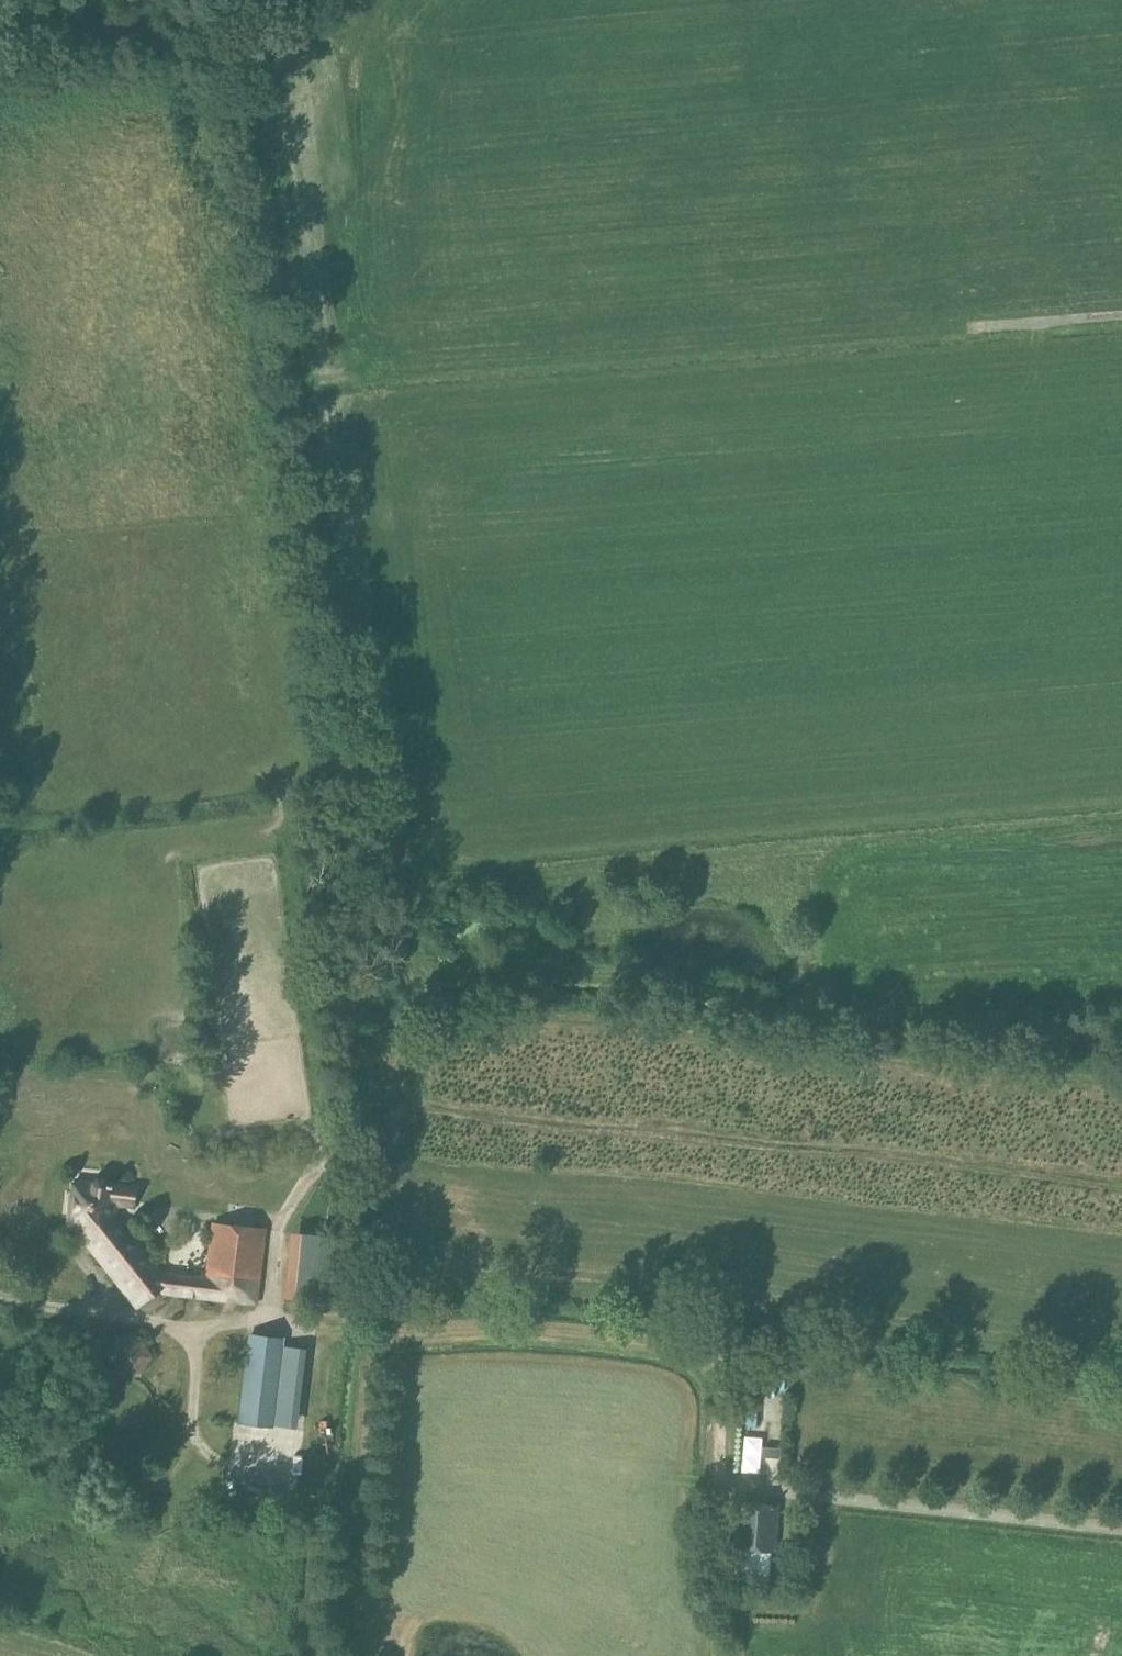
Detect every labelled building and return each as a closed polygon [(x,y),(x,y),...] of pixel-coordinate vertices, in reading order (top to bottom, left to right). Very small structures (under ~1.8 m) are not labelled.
[(98,1188),(93,1182),(77,1179),(69,1229),(75,1230),(139,1308),(156,1294),(257,1306),(267,1228),(212,1223),(205,1276),(161,1273),(114,1215),(114,1204),(133,1207),(136,1188),(109,1185),(98,1188)] [(339,1240),(301,1236),(293,1301),(331,1306),(339,1240)] [(303,1345),(284,1343),(285,1338),(254,1334),(243,1420),(293,1426),(303,1345)] [(152,1356),(140,1336),(116,1337),(105,1359),(118,1377),(141,1377),(152,1356)] [(736,1417),(735,1452),(742,1452),(742,1468),(761,1469),(762,1448),(776,1448),(777,1418),(736,1417)] [(779,1504),(736,1502),(733,1550),(777,1554),(779,1504)]
